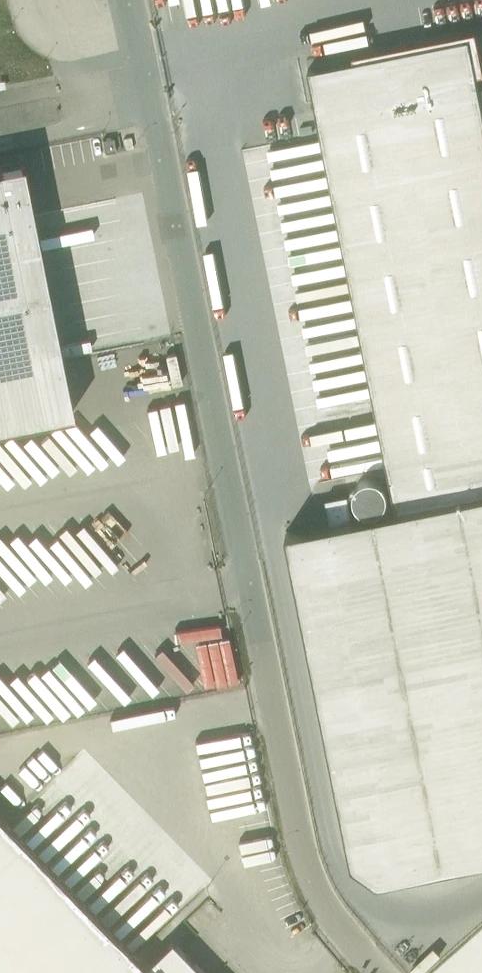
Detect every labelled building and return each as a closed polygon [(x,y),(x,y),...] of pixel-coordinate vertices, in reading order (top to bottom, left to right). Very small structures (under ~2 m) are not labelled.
[(286,530),(352,860),(378,878),(481,857),(481,103),(469,36),(308,69),(396,509),(352,517),(348,493),(325,498),(329,522),(286,530)] [(0,166),(0,427),(72,413),(21,161),(0,166)] [(110,198),(40,210),(66,355),(102,348),(93,336),(93,339),(85,328),(80,301),(89,294),(101,292),(103,295),(118,292),(119,297),(124,292),(127,307),(138,305),(134,284),(131,281),(128,264),(130,264),(95,270),(98,274),(89,275),(76,204),(91,223),(102,215),(100,206),(110,198)] [(169,936),(144,962),(0,816),(0,972),(206,972),(169,936)]
